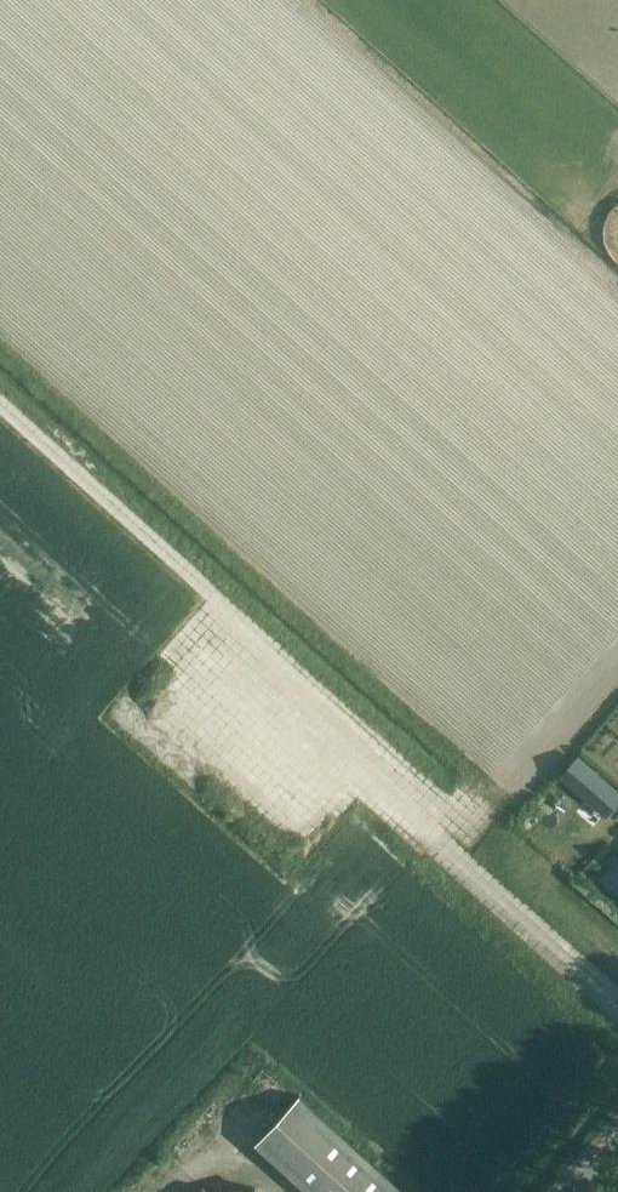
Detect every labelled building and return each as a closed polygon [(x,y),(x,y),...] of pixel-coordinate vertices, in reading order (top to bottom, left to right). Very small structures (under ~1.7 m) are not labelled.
[(298,1095),(255,1141),(290,1173),(289,1174),(309,1191),(407,1191),(299,1094),(298,1095)]
